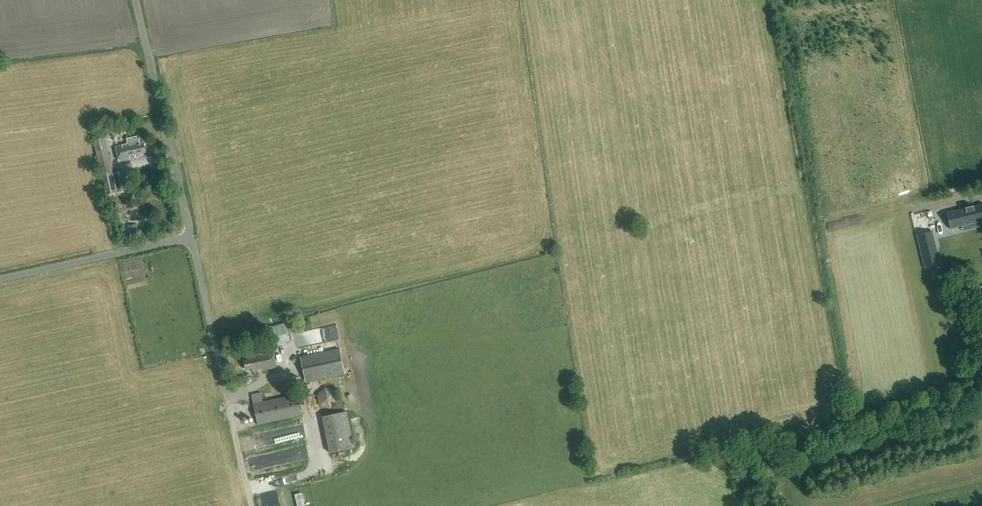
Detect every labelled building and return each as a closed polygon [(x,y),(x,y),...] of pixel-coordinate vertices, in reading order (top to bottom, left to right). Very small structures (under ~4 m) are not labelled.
[(115,132),(115,133),(127,130),(125,124),(102,130),(103,131),(96,133),(98,139),(105,137),(104,134),(115,132)] [(128,144),(115,146),(119,161),(131,159),(130,157),(135,156),(135,158),(136,158),(135,155),(146,152),(144,143),(140,143),(138,136),(127,139),(128,144)] [(128,189),(124,171),(113,173),(105,138),(94,140),(106,194),(128,189)] [(137,187),(129,189),(131,197),(139,195),(137,187)] [(946,212),(950,229),(981,221),(981,204),(946,212)] [(966,240),(981,239),(981,225),(965,225),(966,240)] [(940,264),(932,231),(916,235),(925,268),(940,264)] [(285,323),(272,326),(277,344),(290,341),(285,323)] [(271,326),(259,329),(264,348),(276,344),(271,326)] [(947,326),(941,327),(945,344),(951,343),(947,326)] [(938,355),(945,354),(944,346),(936,347),(938,355)] [(345,374),(339,348),(300,357),(306,383),(345,374)] [(253,372),(276,367),(273,352),(255,356),(254,353),(247,355),(248,359),(244,360),(246,369),(252,368),(253,372)] [(337,388),(319,389),(320,407),(338,405),(337,388)] [(251,395),(258,425),(301,415),(297,394),(263,402),(261,392),(251,395)] [(354,448),(347,411),(322,416),(329,453),(354,448)]
